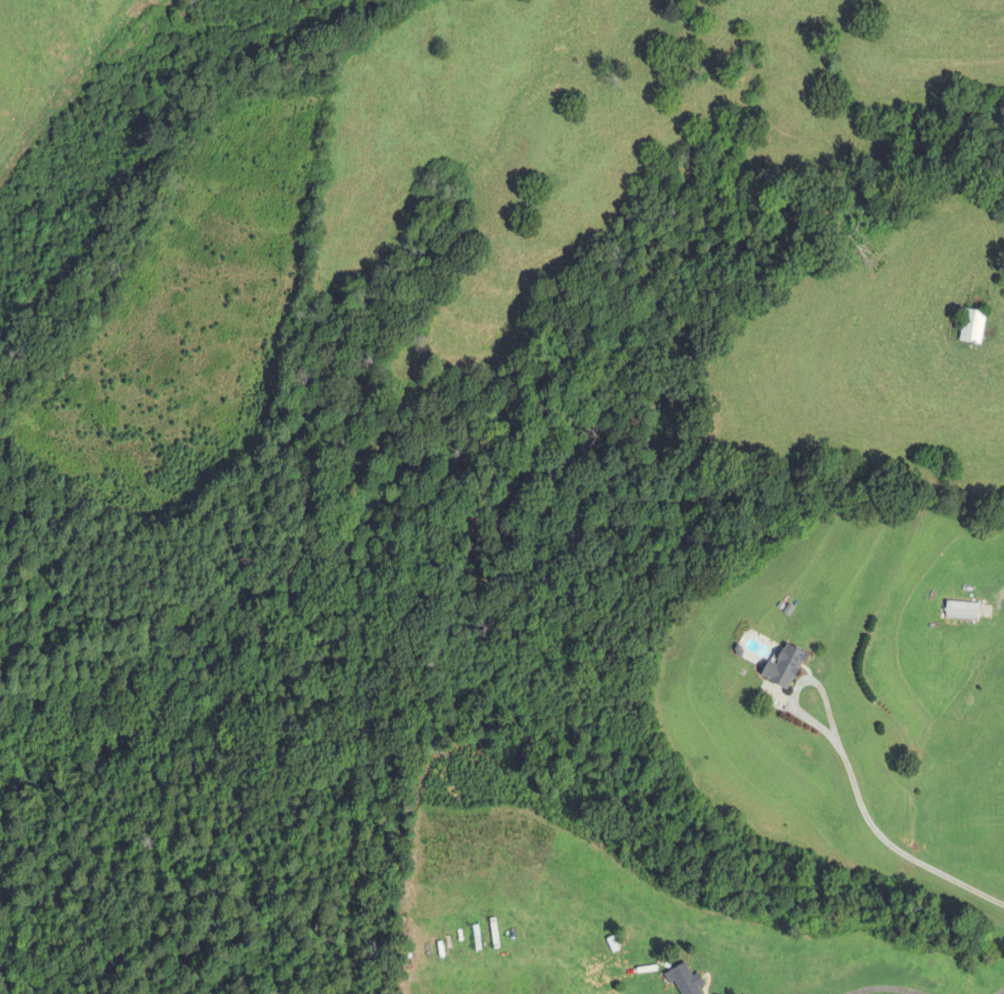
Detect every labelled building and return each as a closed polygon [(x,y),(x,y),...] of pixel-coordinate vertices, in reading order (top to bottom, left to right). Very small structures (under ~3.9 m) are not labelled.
[(958,342),(979,346),(986,314),(964,310),(958,342)] [(945,620),(977,620),(977,603),(945,603),(945,620)] [(806,655),(784,645),(775,664),(767,661),(759,678),(788,692),(806,655)] [(678,993),(701,993),(698,988),(703,986),(698,974),(692,977),(685,964),(668,972),(678,993)]
